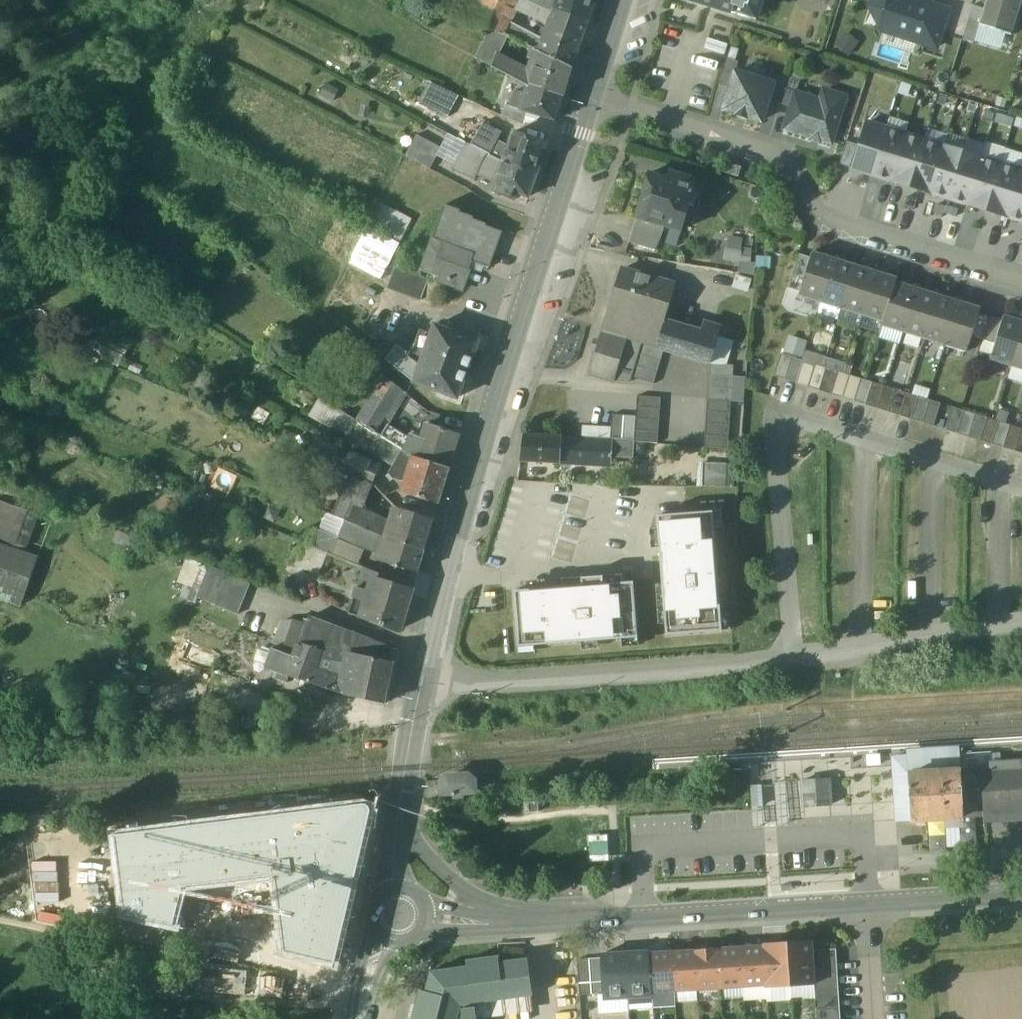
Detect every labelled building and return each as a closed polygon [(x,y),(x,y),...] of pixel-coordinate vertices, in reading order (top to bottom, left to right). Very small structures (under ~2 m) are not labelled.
[(459,14),(504,37),(504,36),(510,22),(516,11),(520,0),(466,0),(459,14)] [(526,0),(520,0),(516,11),(547,28),(548,25),(553,13),(526,0)] [(553,13),(554,14),(555,12),(553,11),(557,0),(526,0),(553,13)] [(553,11),(555,12),(588,22),(594,0),(557,0),(553,11)] [(761,20),(767,0),(690,0),(761,20)] [(870,9),(883,33),(940,50),(951,14),(909,1),(909,0),(872,0),(870,9)] [(984,9),(979,26),(1010,36),(1021,0),(987,0),(984,9)] [(984,9),(973,6),(962,40),(973,43),(979,26),(984,9)] [(588,22),(555,12),(554,14),(553,13),(548,25),(542,41),(537,53),(538,53),(538,52),(571,69),(575,56),(576,56),(582,40),(588,22)] [(542,41),(510,22),(504,36),(532,50),(537,53),(542,41)] [(845,52),(854,39),(844,32),(835,45),(845,52)] [(496,55),(485,49),(479,61),(491,67),(496,55)] [(537,53),(532,50),(529,60),(536,62),(538,53),(537,53)] [(571,69),(538,52),(536,62),(532,75),(528,87),(562,97),(571,69)] [(524,68),(496,55),(491,67),(528,86),(528,87),(532,75),(524,68)] [(738,62),(727,59),(719,85),(730,89),(735,73),(738,62)] [(746,76),(735,73),(730,89),(723,110),(761,122),(773,84),(762,81),(765,71),(749,66),(746,76)] [(788,78),(777,74),(768,101),(780,104),(788,78)] [(799,81),(788,78),(780,104),(791,108),(796,94),(799,81)] [(528,87),(528,86),(525,95),(514,92),(509,107),(527,113),(555,121),(562,97),(528,87)] [(458,97),(440,87),(431,105),(449,115),(458,97)] [(820,101),(796,94),(791,108),(785,129),(830,143),(845,97),(824,91),(820,101)] [(527,113),(509,107),(505,105),(501,116),(508,120),(524,126),(527,113)] [(483,123),(471,145),(489,155),(497,141),(501,133),(483,123)] [(867,123),(853,169),(872,175),(886,129),(867,123)] [(886,129),(872,175),(891,181),(905,135),(886,129)] [(547,145),(514,133),(508,147),(502,163),(536,175),(547,145)] [(924,141),(905,135),(891,181),(910,187),(924,141)] [(441,149),(416,136),(406,156),(430,169),(441,149)] [(508,147),(497,141),(489,155),(489,156),(494,159),(502,163),(508,147)] [(924,141),(910,187),(929,193),(943,147),(924,141)] [(857,145),(846,142),(839,165),(850,168),(857,145)] [(489,156),(466,144),(452,169),(474,180),(478,172),(497,178),(501,168),(492,164),(494,159),(489,156)] [(962,153),(943,147),(929,193),(948,199),(962,153)] [(962,153),(948,199),(967,205),(982,159),(962,153)] [(502,163),(494,159),(492,164),(501,168),(502,163)] [(982,159),(967,205),(986,211),(1001,164),(982,159)] [(536,175),(502,163),(501,168),(497,178),(492,193),(514,200),(516,194),(528,197),(536,175)] [(741,168),(726,163),(723,173),(738,177),(741,168)] [(1001,164),(986,211),(1005,216),(1020,170),(1001,164)] [(1005,216),(1021,222),(1021,171),(1020,170),(1005,216)] [(668,180),(649,175),(636,218),(658,225),(681,232),(684,221),(688,222),(700,182),(670,173),(668,180)] [(411,220),(380,204),(369,225),(401,241),(411,220)] [(460,211),(444,206),(432,239),(433,240),(422,271),(442,278),(440,283),(462,290),(469,271),(470,271),(473,263),(489,269),(502,232),(486,226),(486,224),(473,220),(473,218),(460,213),(460,211)] [(658,225),(636,218),(629,243),(656,251),(658,242),(653,241),(658,225)] [(751,247),(740,246),(740,236),(724,235),(723,260),(737,260),(736,273),(750,273),(751,247)] [(833,259),(812,253),(810,258),(800,291),(799,292),(798,296),(803,297),(820,302),(833,259)] [(810,258),(799,254),(788,289),(799,292),(800,291),(810,258)] [(854,266),(833,259),(820,302),(841,309),(854,266)] [(875,272),(854,266),(841,309),(862,316),(875,272)] [(428,280),(395,268),(387,289),(420,302),(428,280)] [(669,283),(622,269),(616,290),(617,290),(615,298),(620,299),(617,312),(608,310),(602,332),(641,343),(656,348),(664,321),(659,320),(669,283)] [(897,279),(875,272),(862,316),(879,321),(882,322),(883,322),(895,283),(896,283),(897,279)] [(732,273),(731,288),(748,290),(749,275),(732,273)] [(896,283),(895,283),(883,322),(882,322),(881,326),(885,327),(886,327),(903,332),(916,289),(896,283)] [(916,289),(903,332),(924,339),(937,296),(916,289)] [(958,302),(937,296),(924,339),(945,345),(958,302)] [(980,309),(958,302),(945,345),(962,351),(967,353),(972,337),(979,314),(980,309)] [(979,314),(972,337),(983,341),(990,318),(979,314)] [(1003,316),(1001,321),(994,344),(990,360),(994,361),(1011,366),(1021,332),(1021,322),(1003,316)] [(1001,321),(990,318),(983,341),(994,344),(1001,321)] [(704,333),(664,321),(656,348),(664,350),(696,360),(704,333)] [(476,342),(434,326),(423,355),(420,366),(413,383),(456,398),(476,342)] [(641,343),(602,332),(589,375),(613,382),(629,383),(631,378),(641,343)] [(1011,366),(1021,369),(1021,332),(1011,366)] [(704,333),(696,360),(710,364),(717,337),(704,333)] [(787,333),(781,350),(800,357),(806,340),(787,333)] [(656,348),(641,343),(631,378),(653,385),(664,350),(656,348)] [(423,355),(413,347),(407,357),(420,366),(423,355)] [(394,348),(385,360),(413,383),(420,366),(407,357),(394,348)] [(792,358),(780,354),(773,377),(784,380),(792,358)] [(792,358),(784,380),(796,384),(803,363),(803,361),(792,358)] [(814,366),(803,363),(796,384),(807,388),(814,366)] [(733,366),(710,364),(704,448),(728,450),(733,366)] [(826,368),(815,365),(814,366),(807,388),(819,391),(826,368)] [(826,368),(819,391),(830,395),(837,372),(826,368)] [(849,375),(837,372),(830,395),(842,398),(849,375)] [(860,379),(849,375),(842,398),(853,402),(860,379)] [(363,412),(357,422),(375,433),(380,423),(382,424),(401,390),(384,377),(363,412)] [(872,383),(860,379),(853,402),(865,405),(872,383)] [(883,386),(872,383),(865,405),(876,409),(883,386)] [(895,390),(883,386),(876,409),(888,413),(895,390)] [(906,393),(895,390),(888,413),(899,416),(906,393)] [(917,397),(906,393),(899,416),(910,420),(917,397)] [(661,398),(636,396),(635,415),(634,441),(659,443),(661,398)] [(929,400),(917,397),(910,420),(922,423),(929,400)] [(929,400),(922,423),(933,427),(941,404),(929,400)] [(363,412),(352,404),(345,415),(357,422),(363,412)] [(952,408),(945,430),(957,434),(964,411),(952,408)] [(975,415),(964,411),(957,434),(968,438),(975,415)] [(635,415),(613,413),(612,425),(611,440),(634,441),(635,415)] [(987,418),(975,415),(968,438),(980,441),(987,418)] [(998,422),(987,418),(980,441),(991,445),(998,422)] [(1009,425),(998,422),(991,445),(1002,448),(1009,425)] [(382,424),(380,423),(375,433),(404,451),(408,446),(405,439),(382,424)] [(612,425),(583,424),(582,439),(611,440),(612,425)] [(459,435),(426,425),(416,458),(449,469),(459,435)] [(1021,429),(1009,425),(1002,448),(1014,452),(1021,429)] [(1021,429),(1014,452),(1021,454),(1021,429)] [(562,437),(523,436),(519,462),(560,463),(560,462),(562,437)] [(570,438),(562,437),(560,462),(575,463),(576,454),(569,454),(570,438)] [(582,439),(570,438),(569,454),(576,454),(575,463),(594,465),(594,466),(611,467),(611,458),(611,440),(582,439)] [(634,441),(611,440),(611,458),(632,459),(634,441)] [(378,469),(341,451),(334,467),(371,484),(378,469)] [(416,458),(413,457),(402,492),(438,504),(449,469),(416,458)] [(726,464),(703,463),(702,487),(725,487),(726,464)] [(210,486),(228,492),(235,472),(217,466),(210,486)] [(0,504),(0,547),(9,550),(23,513),(0,504)] [(387,521),(353,506),(347,521),(382,536),(388,523),(387,521)] [(434,518),(398,509),(389,539),(424,550),(434,518)] [(714,511),(654,516),(655,530),(649,531),(651,559),(655,558),(657,582),(652,583),(656,635),(662,634),(662,637),(723,632),(714,511)] [(347,521),(346,521),(340,533),(385,551),(389,539),(382,536),(347,521)] [(337,538),(318,530),(311,545),(328,552),(331,553),(337,538)] [(424,550),(389,539),(385,551),(382,561),(417,573),(424,550)] [(311,545),(300,541),(291,565),(319,575),(328,552),(311,545)] [(20,607),(37,560),(9,550),(0,547),(0,600),(20,607)] [(362,567),(347,615),(361,619),(374,579),(376,579),(378,573),(362,567)] [(515,587),(511,587),(516,649),(640,640),(636,580),(634,580),(634,575),(614,576),(614,572),(573,575),(574,578),(545,581),(545,586),(535,587),(535,581),(514,583),(515,587)] [(230,576),(217,606),(237,615),(250,584),(230,576)] [(376,579),(374,579),(361,619),(400,630),(412,591),(376,579)] [(332,626),(309,617),(306,625),(297,651),(294,658),(287,678),(288,678),(306,684),(310,685),(315,671),(332,626)] [(306,625),(293,621),(291,627),(284,646),(297,651),(306,625)] [(281,623),(274,642),(284,646),(291,627),(281,623)] [(390,648),(332,626),(315,671),(340,680),(349,687),(356,655),(387,661),(390,648)] [(294,658),(271,649),(264,669),(276,674),(287,678),(294,658)] [(387,661),(356,655),(349,687),(347,697),(385,704),(393,662),(387,661)] [(287,678),(276,674),(274,680),(286,684),(288,678),(287,678)] [(310,685),(306,684),(300,703),(321,710),(326,690),(310,685)] [(879,752),(865,753),(866,764),(880,763),(879,752)] [(959,754),(893,758),(894,776),(896,822),(911,821),(908,774),(960,771),(959,754)] [(960,771),(908,774),(911,821),(962,818),(962,814),(960,774),(960,771)] [(978,774),(981,813),(983,813),(1021,811),(1021,771),(978,774)] [(978,774),(960,774),(962,814),(981,813),(978,774)] [(465,775),(446,777),(441,784),(442,793),(472,791),(471,780),(468,778),(465,775)] [(828,780),(803,781),(805,807),(829,806),(828,780)] [(539,802),(524,803),(524,812),(539,812),(539,802)] [(278,959),(331,970),(367,807),(106,837),(117,924),(178,937),(186,894),(271,885),(278,959)] [(811,941),(787,943),(790,987),(814,985),(813,975),(813,963),(812,951),(811,941)] [(787,943),(763,944),(763,947),(766,985),(766,988),(790,987),(787,943)] [(763,947),(740,948),(743,987),(766,985),(763,947)] [(740,948),(718,950),(720,988),(743,987),(740,948)] [(836,949),(812,951),(813,963),(836,962),(836,949)] [(718,950),(695,951),(697,990),(720,988),(718,950)] [(695,951),(672,953),(674,991),(697,990),(695,951)] [(649,953),(625,954),(628,998),(652,996),(651,993),(649,954),(649,953)] [(672,953),(649,954),(651,993),(674,991),(672,953)] [(625,954),(602,956),(602,959),(604,994),(605,999),(628,998),(625,954)] [(424,991),(419,989),(411,1018),(477,1018),(475,1004),(533,996),(527,958),(500,962),(499,956),(466,961),(467,966),(437,971),(438,973),(437,977),(435,979),(431,980),(427,979),(424,991)] [(598,995),(604,994),(602,959),(589,960),(592,995),(598,995)] [(592,995),(589,960),(578,961),(580,996),(592,995)] [(836,962),(813,963),(813,975),(837,973),(836,962)] [(838,986),(837,973),(813,975),(814,985),(814,987),(838,986)] [(838,986),(814,987),(815,999),(839,997),(838,986)] [(628,998),(605,999),(604,994),(598,995),(599,1015),(629,1013),(628,998)] [(839,997),(815,999),(816,1011),(840,1009),(839,997)] [(840,1009),(816,1011),(816,1018),(840,1018),(840,1009)]
